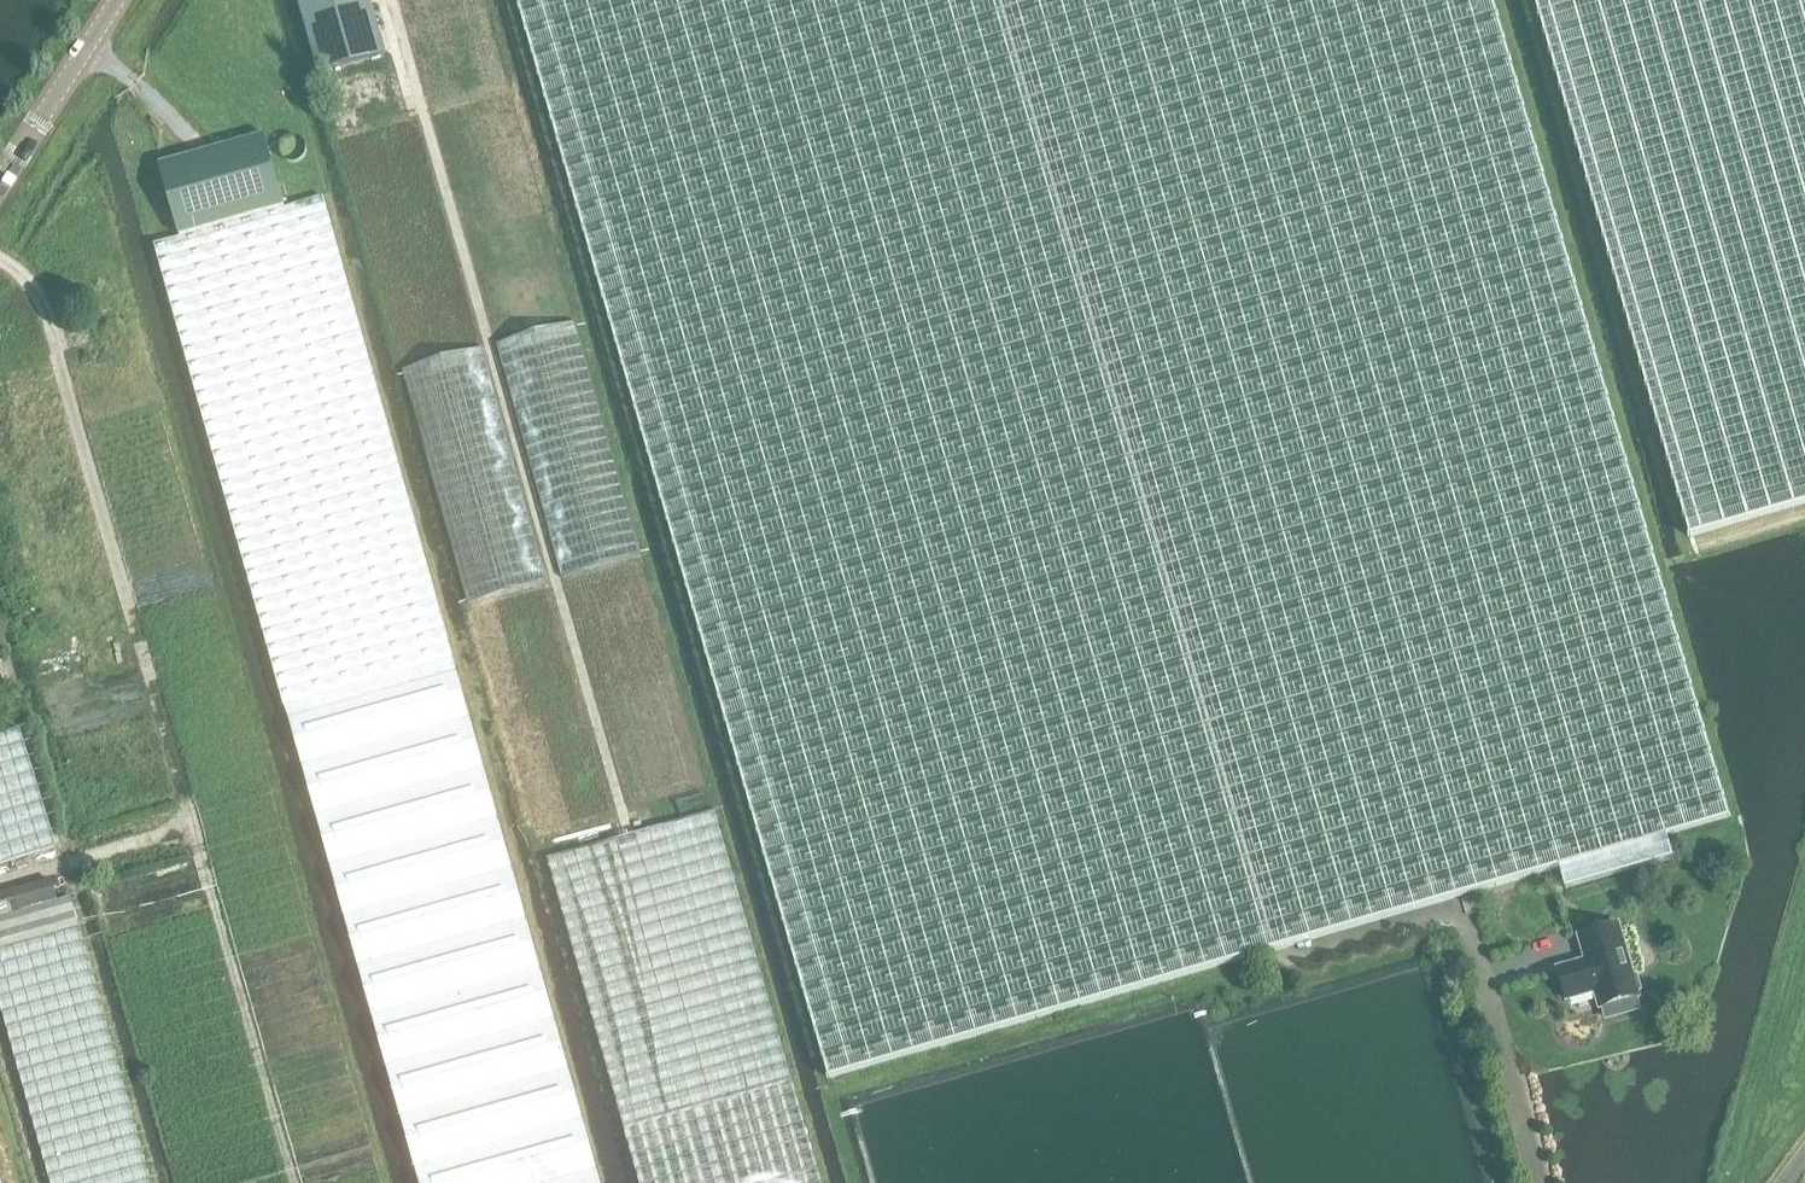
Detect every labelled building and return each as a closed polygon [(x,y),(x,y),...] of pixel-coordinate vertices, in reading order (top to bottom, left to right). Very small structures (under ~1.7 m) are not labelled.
[(319,72),(386,52),(371,0),(298,0),(319,72)] [(1559,868),(1666,837),(1729,819),(1492,0),(517,0),(830,1079),(1559,868)] [(1689,537),(1804,504),(1804,0),(1533,0),(1689,537)] [(264,135),(161,164),(182,237),(155,245),(285,705),(421,1182),(601,1182),(453,658),(324,197),(285,208),(264,135)] [(54,848),(18,730),(0,735),(0,865),(54,848)] [(716,812),(549,859),(640,1182),(820,1182),(716,812)] [(1666,837),(1559,868),(1566,889),(1673,858),(1666,837)] [(78,928),(69,898),(57,902),(51,880),(11,890),(0,893),(0,1008),(49,1182),(149,1182),(78,928)] [(1596,995),(1600,1011),(1644,999),(1642,992),(1644,991),(1640,975),(1637,975),(1622,922),(1578,935),(1585,960),(1557,967),(1567,1003),(1596,995)]
